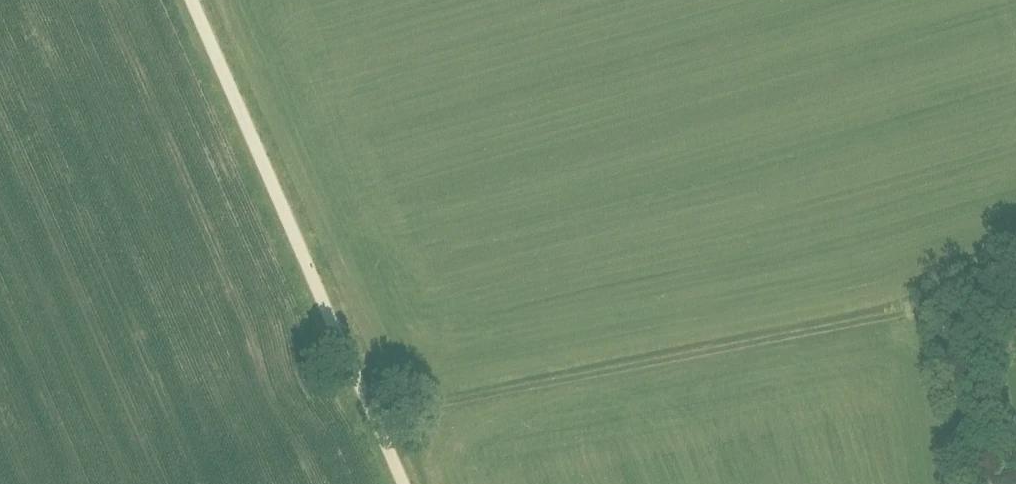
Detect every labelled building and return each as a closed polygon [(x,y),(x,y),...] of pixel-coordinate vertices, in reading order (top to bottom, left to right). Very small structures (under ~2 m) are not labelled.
[(995,478),(996,483),(1015,483),(1015,474),(995,478)]
